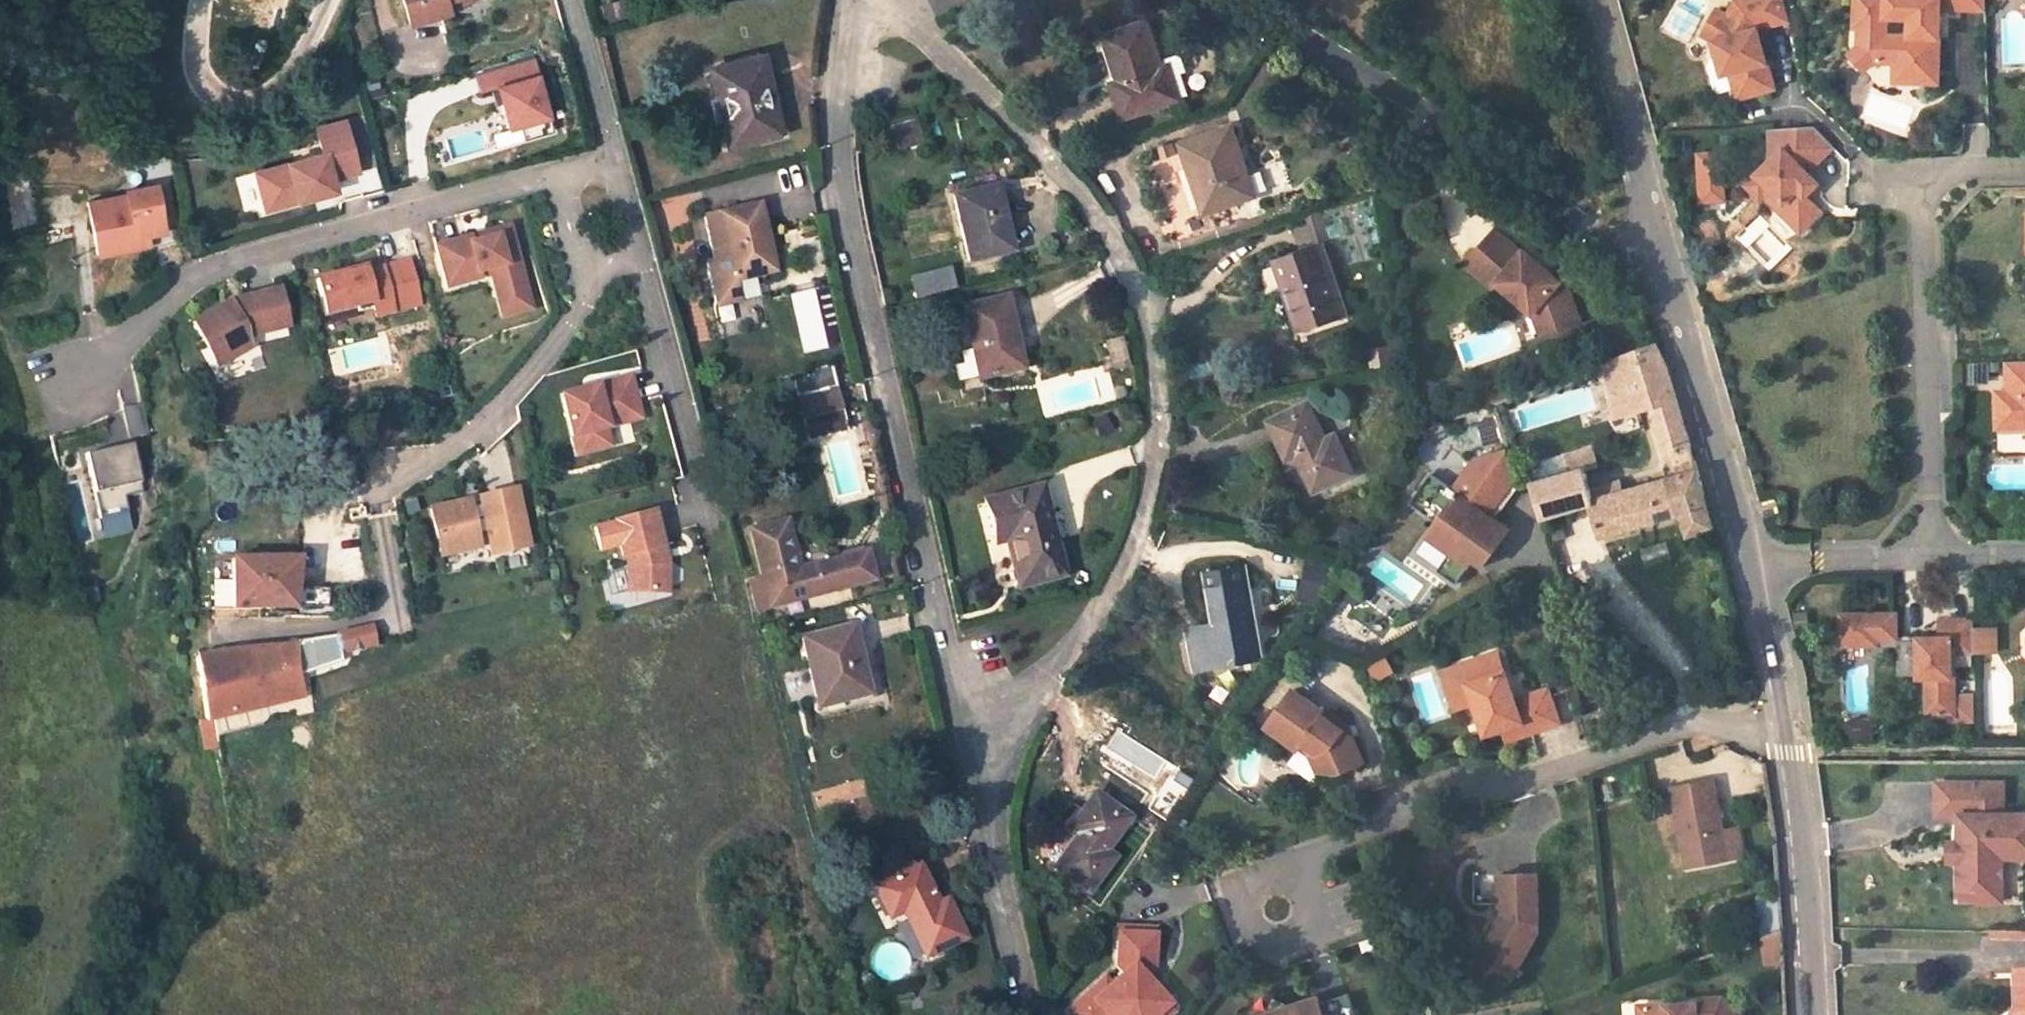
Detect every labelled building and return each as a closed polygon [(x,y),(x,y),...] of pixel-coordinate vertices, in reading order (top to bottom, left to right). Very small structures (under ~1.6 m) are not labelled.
[(410,24),(448,12),(445,1),(447,0),(403,0),(410,24)] [(625,0),(615,0),(605,3),(609,17),(628,12),(625,0)] [(1782,0),(1743,0),(1734,18),(1718,9),(1704,34),(1714,38),(1719,55),(1727,53),(1732,72),(1739,69),(1746,95),(1775,87),(1768,60),(1764,61),(1760,49),(1764,48),(1759,28),(1788,20),(1782,0)] [(1942,7),(1987,8),(1987,0),(1857,0),(1856,26),(1861,26),(1861,45),(1876,60),(1897,61),(1897,67),(1940,68),(1942,7)] [(1164,68),(1148,22),(1106,35),(1122,81),(1113,84),(1125,119),(1182,99),(1171,65),(1164,68)] [(1876,60),(1861,45),(1851,54),(1866,69),(1876,60)] [(1727,53),(1719,55),(1724,74),(1732,72),(1727,53)] [(772,98),(762,58),(710,70),(728,146),(769,136),(760,101),(772,98)] [(474,93),(492,90),(497,128),(545,121),(536,59),(471,68),(474,93)] [(1940,81),(1940,68),(1897,67),(1896,80),(1940,81)] [(1739,69),(1732,72),(1739,97),(1746,95),(1739,69)] [(782,133),(772,98),(760,101),(769,136),(782,133)] [(356,167),(342,116),(314,124),(321,150),(253,168),(263,204),(315,190),(314,184),(331,179),(330,174),(356,167)] [(1773,160),(1759,174),(1786,202),(1780,208),(1803,232),(1823,211),(1808,195),(1820,183),(1809,171),(1834,146),(1814,126),(1771,128),(1773,160)] [(1256,197),(1233,128),(1184,144),(1208,212),(1256,197)] [(1723,148),(1694,150),(1697,204),(1726,202),(1723,148)] [(1786,202),(1759,174),(1748,185),(1762,199),(1766,195),(1780,208),(1786,202)] [(314,184),(315,190),(333,185),(331,179),(314,184)] [(164,230),(156,184),(127,189),(128,192),(90,199),(99,251),(137,244),(135,235),(148,233),(164,230)] [(1011,251),(995,188),(952,198),(969,262),(1011,251)] [(776,271),(759,206),(706,219),(717,261),(708,263),(718,303),(740,298),(736,281),(776,271)] [(525,285),(508,226),(494,230),(495,236),(470,244),(468,237),(436,246),(447,286),(480,277),(478,271),(486,268),(488,274),(492,273),(497,293),(525,285)] [(495,236),(494,230),(468,237),(470,244),(495,236)] [(1581,322),(1569,289),(1561,282),(1558,285),(1549,277),(1551,274),(1524,251),(1522,254),(1495,230),(1465,265),(1493,289),(1497,284),(1524,308),(1530,301),(1541,311),(1551,334),(1581,322)] [(135,235),(137,244),(149,242),(148,233),(135,235)] [(1347,314),(1325,247),(1277,262),(1284,282),(1287,282),(1303,329),(1347,314)] [(356,303),(358,309),(374,304),(377,313),(421,301),(409,258),(366,270),(364,265),(317,277),(326,311),(356,303)] [(908,277),(913,299),(955,288),(949,266),(908,277)] [(1549,277),(1558,285),(1561,282),(1551,274),(1549,277)] [(525,285),(497,293),(503,314),(531,306),(525,285)] [(249,344),(246,334),(288,323),(279,287),(239,297),(240,301),(232,303),(230,299),(193,320),(217,363),(249,344)] [(1022,368),(1006,298),(962,309),(978,378),(1022,368)] [(1530,301),(1524,308),(1540,333),(1545,336),(1551,334),(1541,311),(1530,301)] [(1601,363),(1615,408),(1635,402),(1638,411),(1654,405),(1667,448),(1691,440),(1674,377),(1670,369),(1657,343),(1601,363)] [(954,381),(968,380),(966,352),(951,354),(954,381)] [(2008,361),(2008,390),(1998,391),(1998,421),(2024,420),(2024,360),(2008,361)] [(586,433),(589,447),(610,441),(606,428),(642,418),(630,376),(596,386),(597,390),(562,400),(572,437),(586,433)] [(597,390),(596,386),(561,396),(562,400),(597,390)] [(837,387),(796,398),(802,419),(808,441),(848,430),(843,409),(837,387)] [(1327,439),(1309,402),(1275,418),(1294,458),(1298,456),(1315,491),(1353,473),(1335,435),(1327,439)] [(1617,416),(1638,411),(1635,402),(1615,408),(1617,416)] [(138,408),(123,411),(131,440),(145,436),(138,408)] [(586,433),(572,437),(578,456),(612,447),(610,441),(589,447),(586,433)] [(128,509),(122,486),(141,481),(131,441),(85,453),(100,516),(128,509)] [(1534,485),(1544,517),(1595,502),(1604,535),(1685,512),(1690,534),(1715,527),(1699,468),(1697,460),(1675,467),(1678,476),(1625,492),(1622,480),(1592,488),(1586,469),(1599,465),(1594,447),(1570,455),(1575,472),(1534,485)] [(1500,519),(1493,515),(1513,484),(1518,476),(1510,449),(1478,461),(1458,492),(1435,477),(1416,507),(1444,525),(1435,539),(1456,553),(1443,572),(1463,585),(1479,560),(1489,566),(1514,528),(1500,519)] [(1530,473),(1518,477),(1522,489),(1534,485),(1530,473)] [(1500,519),(1520,488),(1513,484),(1493,515),(1500,519)] [(477,544),(474,531),(485,529),(491,553),(529,544),(516,490),(478,499),(480,508),(469,510),(467,501),(427,510),(437,554),(477,544)] [(1058,573),(1038,492),(985,505),(993,539),(1009,536),(1021,583),(1058,573)] [(663,547),(653,512),(614,522),(623,558),(625,557),(629,570),(629,593),(668,593),(668,592),(688,591),(688,570),(668,570),(668,565),(666,559),(663,560),(660,548),(663,547)] [(800,569),(788,522),(751,531),(771,606),(874,579),(867,552),(800,569)] [(327,616),(326,589),(295,588),(298,559),(231,558),(232,608),(290,607),(289,616),(327,616)] [(1305,560),(1297,596),(1322,601),(1330,566),(1305,560)] [(1262,658),(1246,566),(1208,573),(1217,626),(1219,638),(1209,639),(1213,666),(1262,658)] [(1896,631),(1895,613),(1846,614),(1846,638),(1876,638),(1876,631),(1896,631)] [(1876,644),(1876,638),(1846,638),(1846,614),(1840,614),(1841,645),(1876,644)] [(1952,674),(1951,650),(1974,649),(1973,618),(1940,619),(1940,636),(1918,637),(1919,676),(1926,675),(1927,713),(1955,712),(1954,674),(1952,674)] [(374,643),(370,626),(335,634),(339,651),(374,643)] [(1217,626),(1192,630),(1198,670),(1213,666),(1209,639),(1219,638),(1217,626)] [(870,694),(853,627),(802,638),(820,706),(870,694)] [(293,643),(197,656),(207,720),(209,719),(217,755),(239,751),(246,750),(239,711),(267,701),(300,696),(294,667),(293,643)] [(1683,669),(1689,649),(1668,643),(1662,662),(1683,669)] [(1562,724),(1550,688),(1518,699),(1508,670),(1503,672),(1497,654),(1456,668),(1462,687),(1470,684),(1476,703),(1488,736),(1505,729),(1515,726),(1519,738),(1562,724)] [(1476,703),(1470,684),(1462,687),(1456,668),(1444,672),(1457,710),(1476,703)] [(1354,736),(1346,729),(1349,724),(1328,709),(1326,711),(1296,688),(1268,726),(1300,749),(1302,747),(1313,756),(1319,769),(1340,772),(1365,761),(1354,736)] [(1519,738),(1515,726),(1505,729),(1509,742),(1519,738)] [(1952,779),(1952,810),(1963,810),(1963,839),(1967,839),(1967,858),(1963,858),(1963,886),(1984,885),(1984,898),(2006,898),(2006,839),(2024,839),(2024,810),(1994,810),(1994,779),(1952,779)] [(1730,861),(1714,781),(1673,789),(1689,869),(1730,861)] [(1105,852),(1128,819),(1100,798),(1076,832),(1079,834),(1055,868),(1089,894),(1113,858),(1105,852)] [(939,903),(919,866),(875,886),(891,917),(904,911),(927,956),(966,937),(947,899),(939,903)] [(1540,933),(1538,875),(1500,876),(1501,915),(1478,955),(1515,976),(1540,933)] [(1765,953),(1786,950),(1785,930),(1763,938),(1765,953)] [(1174,998),(1165,988),(1152,987),(1143,978),(1153,970),(1154,935),(1118,933),(1116,968),(1122,974),(1110,985),(1104,978),(1066,1012),(1069,1014),(1169,1014),(1173,1011),(1174,998)] [(1350,994),(1322,1003),(1325,1014),(1357,1014),(1350,994)] [(1322,1003),(1320,998),(1293,1006),(1279,999),(1272,1013),(1266,1014),(1325,1014),(1322,1003)]
